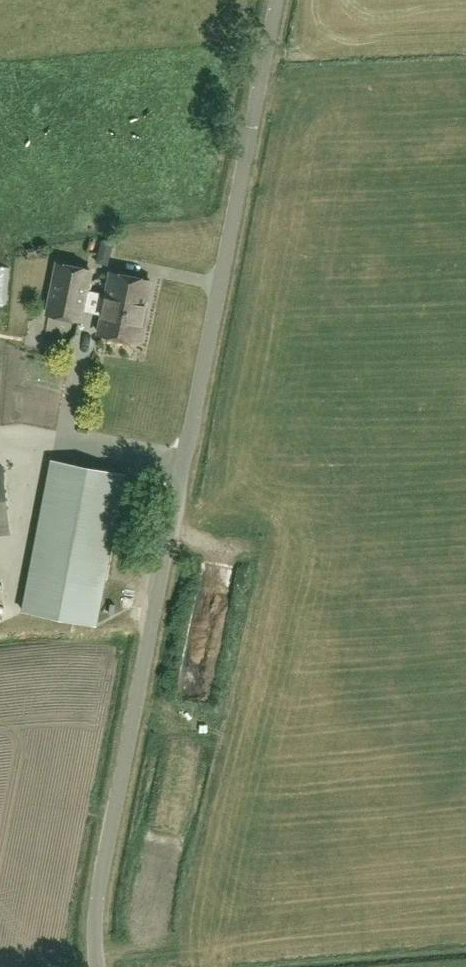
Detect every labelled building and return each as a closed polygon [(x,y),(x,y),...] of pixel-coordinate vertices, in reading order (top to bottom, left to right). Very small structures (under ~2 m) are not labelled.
[(58,264),(51,298),(48,314),(82,321),(84,310),(88,292),(92,271),(58,264)] [(107,296),(88,292),(84,310),(103,314),(100,333),(140,342),(152,282),(111,274),(107,296)] [(59,373),(60,354),(30,353),(29,373),(59,373)] [(23,610),(98,624),(126,475),(52,461),(23,610)] [(10,534),(3,467),(0,467),(0,535),(10,534)] [(211,599),(210,610),(226,611),(226,600),(211,599)]
